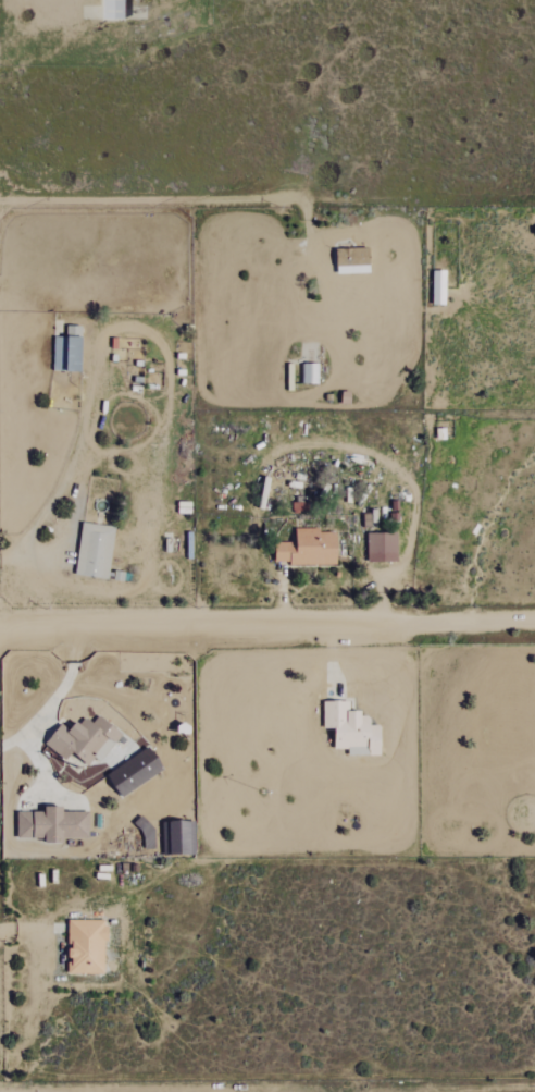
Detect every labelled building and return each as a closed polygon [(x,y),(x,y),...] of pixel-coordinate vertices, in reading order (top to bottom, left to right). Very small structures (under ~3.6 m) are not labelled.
[(104,21),(125,22),(126,0),(105,0),(104,21)] [(337,274),(370,273),(370,248),(337,249),(337,274)] [(446,305),(447,271),(433,271),(433,305),(446,305)] [(67,337),(54,337),(53,371),(81,372),(83,326),(67,326),(67,337)] [(303,384),(319,383),(319,363),(303,364),(303,384)] [(307,511),(307,503),(293,503),(293,511),(307,511)] [(75,575),(108,579),(116,527),(82,523),(75,575)] [(397,533),(367,534),(368,562),(398,562),(397,533)] [(324,729),(335,729),(335,749),(349,749),(349,756),(381,756),(382,726),(371,726),(371,714),(350,713),(350,702),(324,701),(324,729)] [(45,745),(66,761),(73,753),(92,768),(120,733),(99,716),(93,724),(84,716),(71,732),(62,724),(45,745)] [(108,771),(119,796),(165,773),(153,749),(108,771)] [(18,839),(46,838),(47,842),(90,841),(89,811),(63,812),(63,807),(46,807),(46,812),(17,812),(18,839)] [(195,856),(196,822),(170,821),(170,855),(195,856)] [(106,974),(106,920),(69,921),(70,963),(69,963),(69,974),(106,974)]
